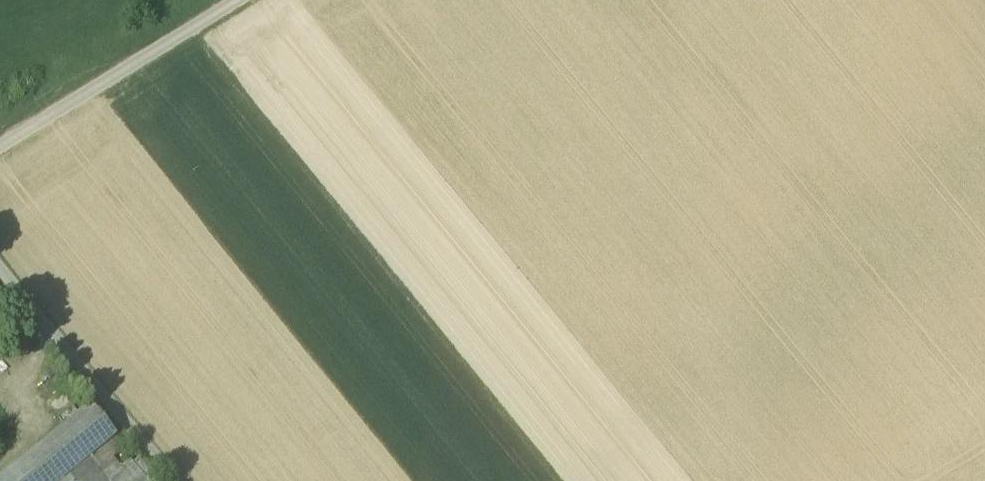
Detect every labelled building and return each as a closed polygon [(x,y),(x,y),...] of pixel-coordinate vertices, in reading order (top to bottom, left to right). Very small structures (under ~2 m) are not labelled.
[(0,480),(105,480),(88,461),(115,438),(89,408),(0,480)]
